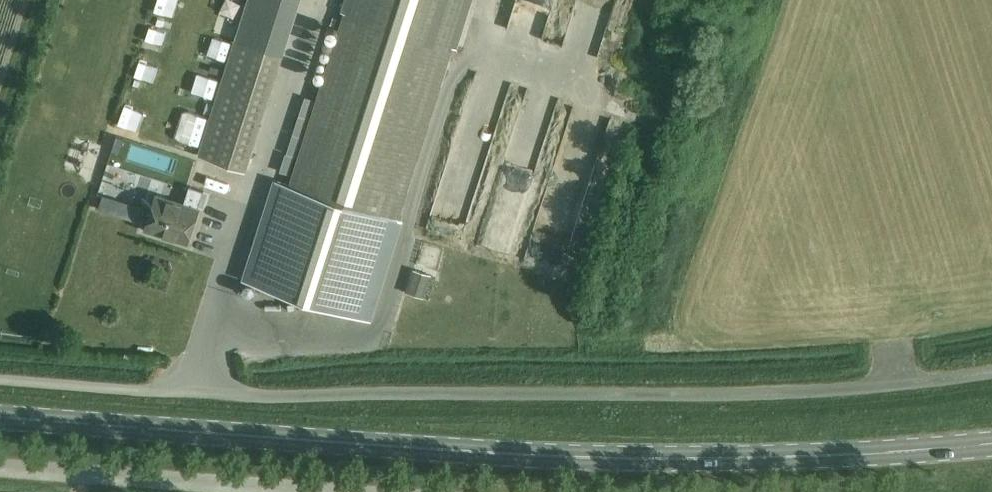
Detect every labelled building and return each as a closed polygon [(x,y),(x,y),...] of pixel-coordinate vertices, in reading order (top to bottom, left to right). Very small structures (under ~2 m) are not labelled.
[(236,39),(281,54),(299,0),(248,0),(236,39)] [(453,45),(454,46),(469,0),(348,0),(344,11),(345,11),(290,183),(274,178),(242,280),(367,319),(399,219),(398,218),(453,45)] [(236,39),(199,155),(244,169),(281,54),(236,39)] [(620,45),(602,50),(607,69),(625,64),(620,45)] [(203,178),(217,183),(222,169),(209,164),(203,178)] [(156,194),(145,229),(187,242),(204,190),(189,185),(183,203),(156,194)] [(556,192),(542,241),(576,250),(590,201),(583,199),(579,210),(567,207),(570,196),(556,192)] [(412,268),(405,290),(418,294),(425,272),(412,268)]
